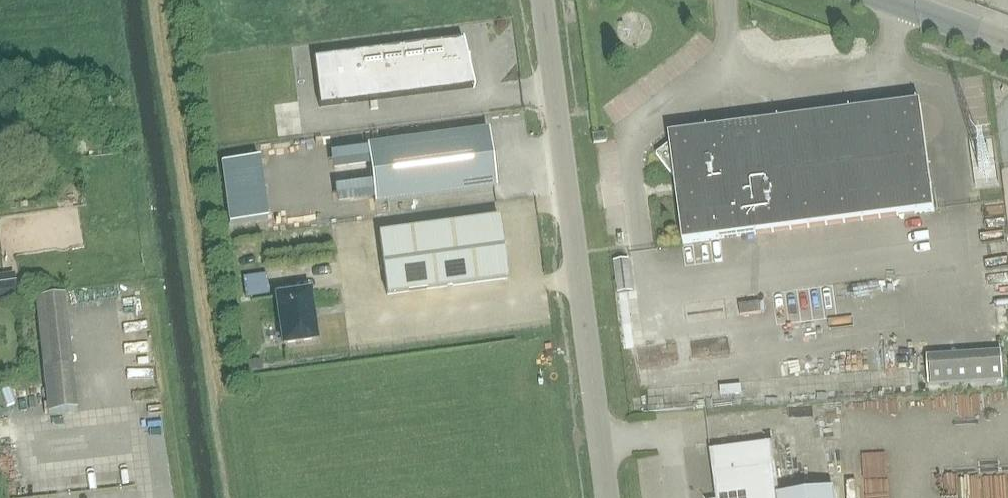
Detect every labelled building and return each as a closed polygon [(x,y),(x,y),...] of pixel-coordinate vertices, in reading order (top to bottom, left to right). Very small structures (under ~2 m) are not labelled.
[(319,107),(475,87),(463,39),(313,58),(319,107)] [(670,143),(656,154),(675,179),(683,243),(934,210),(920,102),(697,131),(693,126),(683,133),(669,135),(670,143)] [(375,203),(495,188),(487,131),(368,146),(375,203)] [(605,133),(592,134),(593,143),(606,141),(605,133)] [(990,164),(988,146),(976,148),(979,166),(990,164)] [(257,158),(221,162),(229,224),(265,219),(257,158)] [(387,297),(508,281),(500,219),(379,235),(387,297)] [(613,258),(619,290),(636,287),(630,255),(613,258)] [(245,296),(269,293),(266,274),(243,277),(245,296)] [(318,341),(310,290),(274,296),(282,347),(318,341)] [(48,412),(77,409),(64,297),(36,300),(48,412)] [(1003,381),(1001,352),(986,353),(988,382),(1003,381)] [(942,355),(927,356),(929,385),(944,384),(942,355)] [(261,362),(247,364),(248,373),(262,371),(261,362)] [(833,489),(780,496),(773,442),(710,450),(716,497),(834,497),(833,489)] [(865,453),(866,476),(889,474),(888,451),(865,453)]
